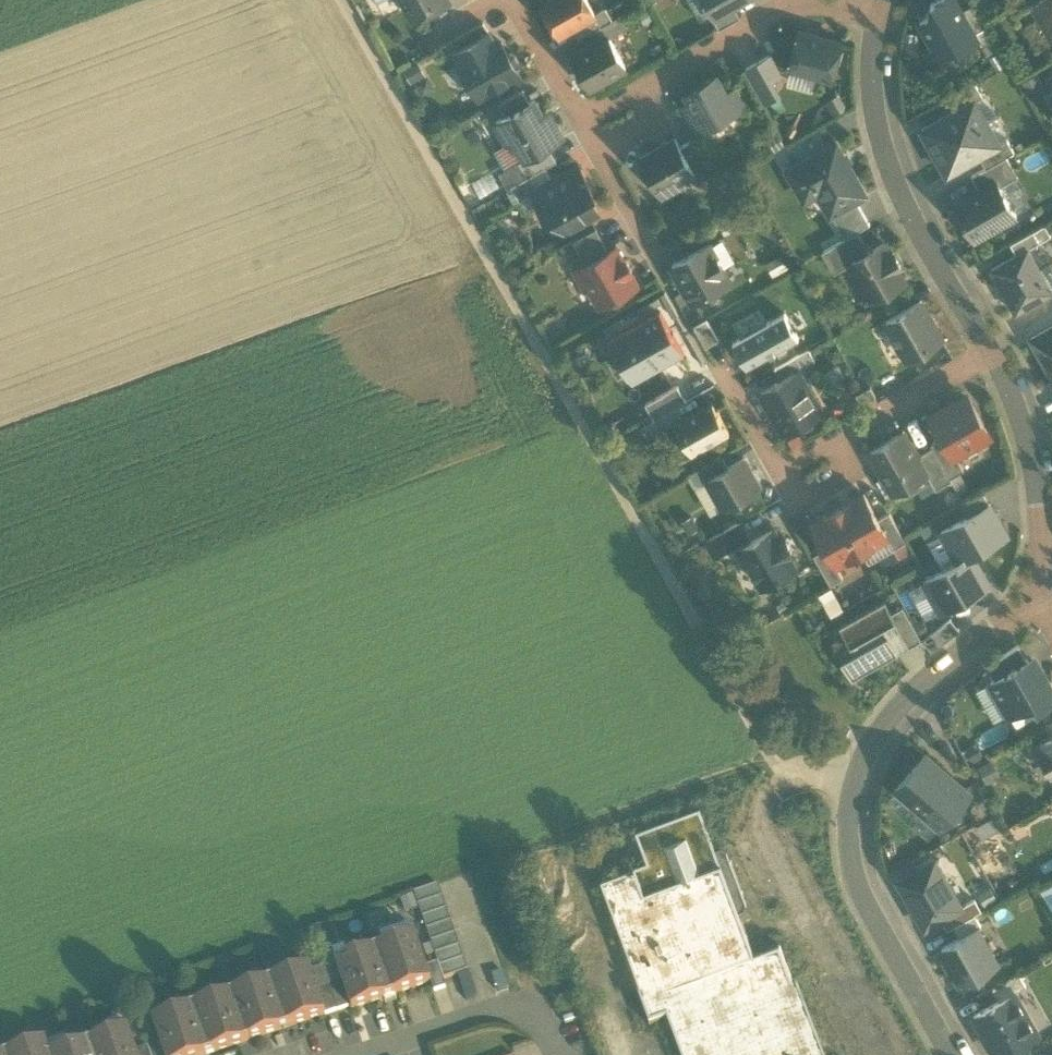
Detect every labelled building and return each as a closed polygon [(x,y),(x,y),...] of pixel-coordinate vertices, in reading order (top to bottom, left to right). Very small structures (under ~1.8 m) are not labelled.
[(415,19),(449,0),(405,0),(415,19)] [(588,0),(546,0),(541,3),(559,33),(595,12),(588,0)] [(712,14),(714,13),(707,0),(689,0),(700,20),(712,14)] [(715,14),(734,4),(740,0),(707,0),(714,13),(715,14)] [(978,37),(961,9),(956,0),(934,0),(930,2),(932,6),(930,14),(919,20),(939,55),(958,44),(960,47),(978,37)] [(1017,10),(1033,1),(1034,0),(1011,0),(1017,10)] [(1051,34),(1051,0),(1034,0),(1033,1),(1051,34)] [(973,3),(961,9),(978,37),(981,43),(992,37),(973,3)] [(712,14),(719,27),(740,15),(734,4),(715,14),(714,13),(712,14)] [(606,7),(572,26),(578,37),(583,34),(612,18),(606,7)] [(583,34),(590,46),(609,36),(624,27),(617,15),(612,18),(583,34)] [(816,73),(831,77),(841,41),(799,30),(789,65),(791,66),(816,73)] [(455,51),(462,63),(496,44),(489,32),(455,51)] [(572,57),(589,86),(626,65),(609,36),(590,46),(572,57)] [(501,41),(496,44),(502,55),(508,52),(501,41)] [(460,65),(479,98),(496,88),(495,87),(519,73),(518,70),(519,69),(521,64),(515,53),(509,51),(508,52),(502,55),(496,44),(462,63),(460,65)] [(744,68),(763,102),(777,94),(769,79),(781,72),(771,53),(744,68)] [(816,73),(791,66),(787,81),(812,88),(816,73)] [(689,98),(706,127),(737,110),(736,109),(744,105),(734,88),(727,92),(716,74),(685,91),(689,98)] [(947,98),(954,109),(974,97),(975,98),(983,94),(976,82),(947,98)] [(500,101),(507,115),(530,102),(522,88),(500,101)] [(921,127),(934,150),(987,120),(975,98),(974,97),(954,109),(921,127)] [(676,105),(693,135),(706,127),(689,98),(676,105)] [(534,99),(530,102),(507,115),(497,121),(508,141),(513,139),(524,158),(548,144),(562,136),(551,116),(546,119),(534,99)] [(987,120),(934,150),(947,173),(979,155),(1000,143),(999,142),(987,120)] [(640,157),(660,192),(671,186),(673,188),(685,181),(684,179),(695,172),(680,146),(675,137),(640,157)] [(1000,143),(979,155),(986,166),(1006,154),(1014,150),(1007,137),(999,142),(1000,143)] [(695,172),(700,180),(713,172),(693,138),(680,146),(695,172)] [(498,147),(509,166),(520,160),(524,158),(513,139),(508,141),(498,147)] [(813,184),(830,214),(832,213),(856,199),(866,194),(836,141),(787,169),(800,191),(813,184)] [(520,160),(528,175),(545,166),(557,159),(548,144),(524,158),(520,160)] [(971,173),(980,189),(997,179),(1000,185),(1017,175),(1006,154),(986,166),(971,173)] [(507,187),(511,185),(528,175),(520,160),(509,166),(499,172),(507,187)] [(558,216),(566,229),(597,211),(588,195),(593,191),(578,164),(553,179),(533,190),(533,192),(541,205),(550,221),(558,216)] [(511,185),(519,199),(533,192),(533,190),(553,179),(545,166),(528,175),(511,185)] [(1000,185),(997,179),(980,189),(954,204),(973,238),(1016,213),(1000,185)] [(530,211),(541,205),(533,192),(519,199),(526,211),(530,211)] [(832,213),(845,237),(857,230),(870,223),(856,199),(832,213)] [(1010,242),(1017,254),(1028,248),(1051,234),(1044,223),(1010,242)] [(574,240),(586,263),(609,250),(596,227),(574,240)] [(824,250),(835,270),(851,261),(869,251),(857,230),(845,237),(824,250)] [(722,235),(710,243),(723,266),(735,259),(722,235)] [(851,261),(871,298),(905,279),(898,267),(901,266),(893,252),(891,254),(884,242),(869,251),(851,261)] [(710,243),(672,264),(682,282),(692,300),(730,278),(723,266),(710,243)] [(589,286),(600,305),(638,283),(631,270),(632,269),(626,258),(624,259),(617,245),(609,250),(586,263),(574,270),(585,288),(589,286)] [(1039,267),(1028,248),(1017,254),(991,268),(1016,311),(1051,290),(1051,260),(1039,267)] [(765,261),(773,274),(788,266),(781,252),(765,261)] [(886,319),(907,357),(942,337),(921,299),(886,319)] [(627,371),(632,381),(684,352),(660,310),(609,339),(618,356),(627,371)] [(733,341),(747,365),(798,336),(784,311),(733,341)] [(707,317),(694,325),(706,346),(719,338),(707,317)] [(1044,330),(1030,338),(1051,376),(1051,326),(1044,330)] [(782,378),(798,369),(815,359),(809,348),(776,367),(782,378)] [(618,376),(627,371),(618,356),(609,361),(618,376)] [(761,390),(785,432),(821,411),(798,369),(782,378),(761,390)] [(645,403),(654,418),(676,406),(687,400),(678,384),(645,403)] [(870,386),(857,393),(861,400),(874,393),(870,386)] [(943,435),(954,454),(956,453),(990,434),(969,397),(955,405),(953,402),(934,412),(941,424),(938,426),(943,435)] [(674,422),(692,453),(729,432),(712,401),(682,417),(674,422)] [(641,425),(648,437),(674,422),(682,417),(676,406),(654,418),(641,425)] [(870,449),(894,491),(927,472),(917,454),(903,430),(870,449)] [(933,446),(950,476),(964,468),(956,453),(954,454),(943,435),(931,442),(933,446)] [(927,472),(936,487),(952,478),(950,476),(933,446),(917,454),(927,472)] [(706,479),(727,467),(721,456),(700,468),(706,479)] [(727,467),(706,479),(722,507),(760,486),(744,457),(727,467)] [(689,474),(695,485),(706,479),(700,468),(689,474)] [(711,514),(722,507),(706,479),(695,485),(711,514)] [(961,503),(968,515),(990,502),(984,490),(961,503)] [(864,492),(837,507),(862,551),(887,536),(888,536),(878,517),(864,492)] [(958,560),(973,552),(1008,533),(990,502),(968,515),(941,530),(958,560)] [(836,565),(862,551),(837,507),(811,522),(825,547),(835,566),(836,565)] [(887,536),(894,548),(906,540),(889,511),(878,517),(888,536),(887,536)] [(706,540),(714,555),(748,536),(740,521),(706,540)] [(739,547),(761,585),(795,566),(788,553),(792,551),(785,538),(781,541),(774,528),(739,547)] [(958,560),(941,530),(928,538),(945,568),(958,560)] [(887,536),(862,551),(868,562),(894,548),(887,536)] [(814,554),(830,583),(843,576),(836,565),(835,566),(825,547),(814,554)] [(923,580),(941,610),(990,583),(973,552),(958,560),(945,568),(923,580)] [(927,618),(941,610),(923,580),(910,588),(927,618)] [(885,599),(839,625),(850,644),(851,644),(855,651),(841,659),(852,678),(898,652),(898,651),(883,626),(895,619),(891,611),(885,599)] [(883,626),(898,651),(922,638),(903,605),(891,611),(895,619),(883,626)] [(923,638),(933,650),(960,628),(950,616),(923,638)] [(995,677),(1027,659),(1019,644),(988,665),(995,677)] [(995,677),(991,679),(1010,713),(1017,724),(1039,711),(1037,707),(1051,698),(1051,689),(1041,670),(1037,673),(1028,658),(1027,659),(995,677)] [(994,723),(1010,713),(991,679),(975,688),(994,723)] [(1051,734),(1040,741),(1045,750),(1041,753),(1051,772),(1051,734)] [(970,792),(925,753),(895,788),(912,803),(922,812),(940,827),(970,792)] [(991,756),(978,764),(988,781),(1001,774),(991,756)] [(912,803),(895,788),(885,800),(902,815),(912,803)] [(970,806),(977,818),(994,808),(988,796),(970,806)] [(601,876),(644,990),(754,950),(733,893),(743,890),(731,858),(721,862),(700,805),(636,829),(647,859),(601,876)] [(974,823),(982,837),(1004,825),(996,811),(974,823)] [(940,827),(922,812),(912,823),(930,839),(940,827)] [(925,926),(941,916),(960,906),(935,860),(899,880),(925,926)] [(1051,908),(1051,880),(1039,887),(1051,908)] [(414,894),(418,906),(443,898),(438,886),(414,894)] [(948,928),(954,925),(974,913),(982,909),(976,897),(960,906),(941,916),(948,928)] [(418,906),(422,919),(447,910),(443,898),(418,906)] [(422,919),(426,931),(451,923),(447,910),(422,919)] [(954,925),(960,936),(975,928),(981,924),(974,913),(954,925)] [(426,931),(431,943),(455,935),(451,923),(426,931)] [(960,936),(942,946),(962,983),(996,964),(975,928),(960,936)] [(431,943),(435,956),(460,947),(455,935),(431,943)] [(350,1007),(352,1011),(431,984),(425,968),(415,937),(336,964),(342,983),(350,1007)] [(754,950),(644,990),(644,991),(637,994),(649,1027),(667,1021),(679,1054),(822,1054),(779,941),(754,950)] [(438,964),(439,968),(464,959),(460,947),(435,956),(438,964)] [(439,968),(443,980),(468,972),(464,959),(439,968)] [(431,984),(434,993),(446,989),(443,980),(439,968),(438,964),(425,968),(431,984)] [(309,969),(232,995),(247,1043),(325,1016),(317,991),(309,969)] [(1019,972),(992,987),(999,999),(1025,984),(1019,972)] [(342,983),(330,987),(338,1012),(350,1007),(342,983)] [(325,1016),(338,1012),(330,987),(317,991),(325,1016)] [(1014,990),(973,1013),(997,1054),(1037,1032),(1014,990)] [(247,1043),(232,995),(153,1022),(160,1045),(164,1054),(211,1054),(247,1043)] [(58,1054),(136,1054),(136,1053),(128,1031),(58,1054)] [(44,1043),(10,1054),(49,1054),(44,1043)] [(148,1049),(150,1054),(164,1054),(160,1045),(148,1049)]
